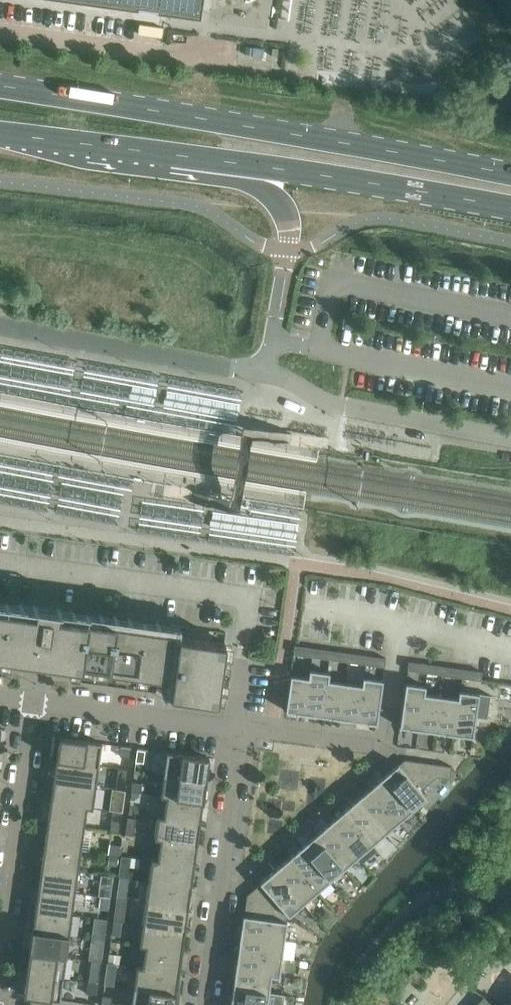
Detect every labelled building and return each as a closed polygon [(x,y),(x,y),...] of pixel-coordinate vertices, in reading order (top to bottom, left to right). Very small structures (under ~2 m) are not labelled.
[(112,4),(121,6),(132,7),(141,9),(142,9),(151,10),(170,13),(200,17),(201,12),(200,12),(202,0),(80,0),(112,4)] [(0,607),(0,655),(28,659),(28,655),(50,658),(49,662),(80,666),(81,663),(106,667),(106,670),(165,678),(172,631),(71,617),(72,610),(20,603),(19,609),(0,607)] [(216,701),(224,642),(177,635),(169,694),(216,701)] [(313,648),(294,645),(293,654),(312,657),(313,648)] [(313,648),(312,657),(330,659),(331,650),(313,648)] [(349,653),(331,650),(330,659),(348,662),(349,653)] [(367,655),(349,653),(348,662),(365,664),(367,655)] [(385,658),(367,655),(365,664),(384,667),(385,658)] [(427,664),(408,661),(407,670),(426,673),(427,664)] [(445,666),(427,664),(426,673),(444,675),(445,666)] [(463,669),(445,666),(444,675),(462,678),(463,669)] [(482,671),(463,669),(462,678),(480,680),(482,671)] [(312,714),(322,716),(327,680),(328,680),(329,672),(309,670),(308,677),(309,678),(304,713),(312,715),(312,714)] [(296,712),(304,713),(309,678),(308,677),(290,675),(285,711),(296,712)] [(367,722),(376,724),(382,680),(362,677),(361,685),(362,685),(357,721),(367,722)] [(331,717),(340,718),(345,683),(328,680),(327,680),(322,716),(331,717)] [(348,719),(357,721),(362,685),(361,685),(345,683),(340,718),(348,720),(348,719)] [(410,728),(418,729),(423,694),(424,694),(425,686),(405,683),(399,726),(410,728)] [(462,735),(473,737),(479,693),(459,690),(458,698),(459,698),(453,734),(462,736),(462,735)] [(426,730),(436,732),(441,696),(424,694),(423,694),(418,729),(426,731),(426,730)] [(445,733),(453,734),(459,698),(458,698),(441,696),(436,732),(445,733)] [(101,743),(96,742),(59,737),(59,738),(56,738),(55,741),(56,741),(54,749),(57,749),(56,759),(93,764),(98,765),(101,743)] [(137,749),(135,761),(144,762),(145,750),(137,749)] [(206,780),(209,758),(166,752),(163,774),(206,780)] [(98,765),(93,764),(56,759),(53,780),(90,785),(95,786),(98,765)] [(404,760),(398,765),(420,790),(437,776),(450,777),(451,765),(404,760)] [(389,770),(383,776),(412,810),(426,797),(420,790),(398,765),(398,764),(389,771),(389,770)] [(203,801),(206,780),(163,774),(160,795),(203,801)] [(377,782),(369,788),(398,821),(412,810),(383,776),(376,781),(377,782)] [(95,786),(90,785),(53,780),(50,802),(92,808),(95,786)] [(356,799),(384,833),(398,821),(369,788),(362,794),(356,799)] [(200,823),(203,802),(203,801),(160,795),(160,796),(166,797),(163,817),(157,816),(157,817),(200,823)] [(371,845),(384,833),(356,799),(349,805),(342,811),(371,845)] [(84,828),(86,808),(92,809),(92,808),(50,802),(47,823),(84,828)] [(335,817),(328,823),(357,857),(371,845),(342,811),(335,818),(335,817)] [(197,844),(200,823),(157,817),(154,838),(197,844)] [(81,850),(81,849),(84,828),(47,823),(44,845),(81,850)] [(322,828),(315,835),(343,868),(357,857),(328,823),(322,828)] [(134,835),(125,834),(123,843),(133,845),(134,835)] [(307,841),(301,846),(330,880),(343,868),(315,835),(308,841),(307,841)] [(194,865),(197,844),(154,838),(154,839),(160,840),(157,859),(151,859),(194,865)] [(109,844),(108,854),(119,855),(120,846),(120,845),(109,844)] [(78,871),(81,850),(44,845),(41,866),(78,871)] [(295,852),(287,858),(316,892),(330,880),(301,846),(295,852)] [(280,864),(274,870),(302,903),(316,892),(287,858),(280,864)] [(191,887),(194,866),(194,865),(151,859),(148,881),(191,887)] [(75,892),(78,871),(41,866),(38,887),(75,892)] [(302,903),(274,870),(267,875),(259,882),(260,883),(287,914),(288,916),(302,903)] [(101,875),(98,896),(110,897),(113,877),(101,875)] [(119,877),(117,891),(127,892),(129,878),(119,877)] [(188,908),(191,887),(148,881),(145,902),(188,908)] [(287,914),(260,883),(247,895),(244,915),(284,921),(287,914)] [(72,914),(75,892),(38,887),(35,909),(72,914)] [(100,897),(98,909),(108,910),(110,898),(100,897)] [(185,930),(188,909),(188,908),(145,902),(142,924),(185,930)] [(69,935),(72,914),(35,909),(32,930),(69,935)] [(241,925),(240,934),(284,940),(286,921),(284,921),(244,915),(243,915),(241,925)] [(182,951),(185,930),(142,924),(139,945),(182,951)] [(66,957),(66,956),(69,935),(32,930),(29,951),(66,957)] [(284,940),(240,934),(239,942),(238,952),(281,958),(284,940)] [(285,939),(284,955),(294,955),(295,939),(285,939)] [(179,972),(182,951),(139,945),(139,946),(145,947),(142,966),(136,966),(179,972)] [(28,961),(27,961),(25,961),(24,964),(23,972),(26,972),(26,973),(63,978),(66,957),(29,951),(28,961)] [(236,961),(235,969),(271,974),(271,975),(279,976),(281,958),(238,952),(236,961)] [(108,962),(105,978),(115,979),(117,964),(108,962)] [(176,994),(179,973),(179,972),(136,966),(133,988),(139,989),(176,994)] [(234,978),(233,987),(268,992),(271,975),(271,974),(235,969),(234,978)] [(60,1000),(63,978),(26,973),(23,995),(60,1000)] [(230,1004),(266,1004),(268,992),(233,987),(231,997),(230,1004)] [(139,989),(133,988),(131,1004),(177,1004),(174,1004),(176,994),(139,989)] [(502,1004),(510,1004),(510,995),(502,1004)]
